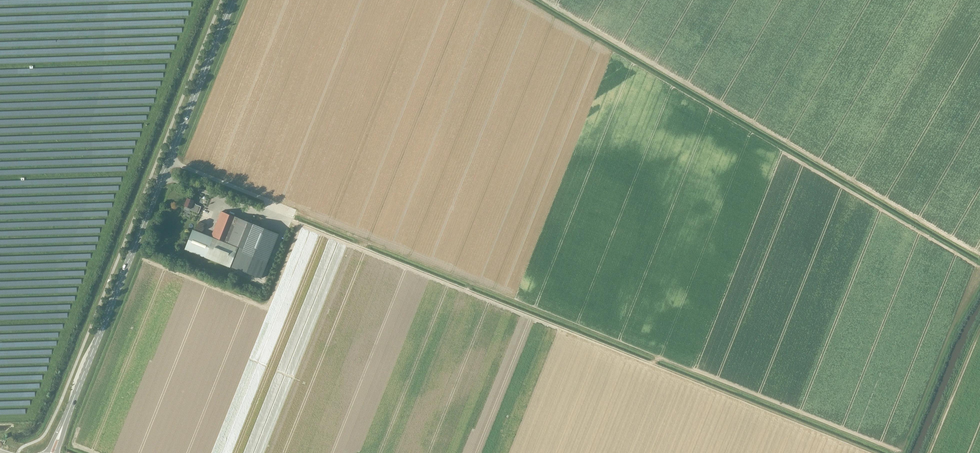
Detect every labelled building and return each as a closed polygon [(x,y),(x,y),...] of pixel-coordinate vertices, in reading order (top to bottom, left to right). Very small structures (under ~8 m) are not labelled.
[(187,198),(184,206),(191,208),(190,210),(198,213),(201,206),(193,203),(194,200),(187,198)] [(236,217),(221,211),(212,235),(218,238),(218,239),(194,230),(186,250),(229,266),(237,247),(227,243),(228,242),(240,247),(249,250),(259,225),(260,222),(253,219),(252,223),(236,217)] [(279,233),(259,225),(249,250),(240,247),(232,268),(232,266),(262,278),(279,233)]
